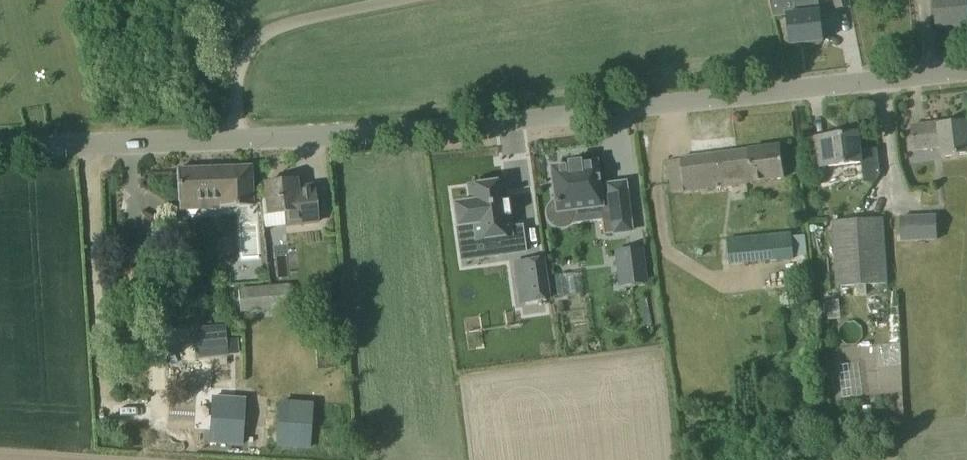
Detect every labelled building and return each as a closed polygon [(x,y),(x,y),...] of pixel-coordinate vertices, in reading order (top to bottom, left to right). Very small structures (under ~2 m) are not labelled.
[(782,16),(788,15),(791,45),(823,41),(820,11),(797,13),(796,0),(780,0),(782,16)] [(824,11),(850,6),(849,0),(821,0),(824,11)] [(937,28),(966,25),(966,0),(934,0),(937,28)] [(939,125),(939,122),(912,125),(915,150),(941,147),(942,157),(966,154),(966,122),(939,125)] [(862,162),(859,133),(813,138),(816,168),(862,162)] [(752,182),(785,178),(780,145),(748,149),(669,160),(673,193),(748,183),(747,181),(752,180),(752,182)] [(220,200),(220,208),(252,206),(251,166),(176,169),(178,201),(220,200)] [(568,170),(568,172),(564,173),(564,177),(557,178),(559,191),(554,192),(556,208),(552,213),(551,219),(553,225),(558,229),(564,230),(570,227),(574,223),(575,216),(601,213),(605,241),(632,238),(626,189),(600,192),(597,168),(580,171),(580,168),(568,170)] [(286,226),(318,222),(314,186),(297,188),(295,179),(265,183),(268,214),(284,213),(286,226)] [(511,228),(509,216),(512,216),(511,214),(509,215),(507,203),(510,202),(510,201),(507,201),(505,181),(470,186),(472,201),(455,204),(458,226),(474,224),(476,240),(500,237),(503,255),(526,252),(523,226),(511,228)] [(937,215),(901,216),(901,242),(938,240),(937,215)] [(837,287),(887,286),(883,218),(833,221),(837,287)] [(794,259),(791,226),(727,232),(730,265),(794,259)] [(216,240),(217,255),(231,255),(231,240),(216,240)] [(643,247),(614,251),(616,265),(619,287),(648,283),(645,261),(643,247)] [(543,258),(523,261),(529,301),(548,298),(543,258)] [(265,306),(265,288),(240,289),(241,307),(265,306)] [(213,398),(210,442),(241,444),(244,400),(213,398)] [(280,401),(277,446),(311,449),(313,403),(280,401)]
